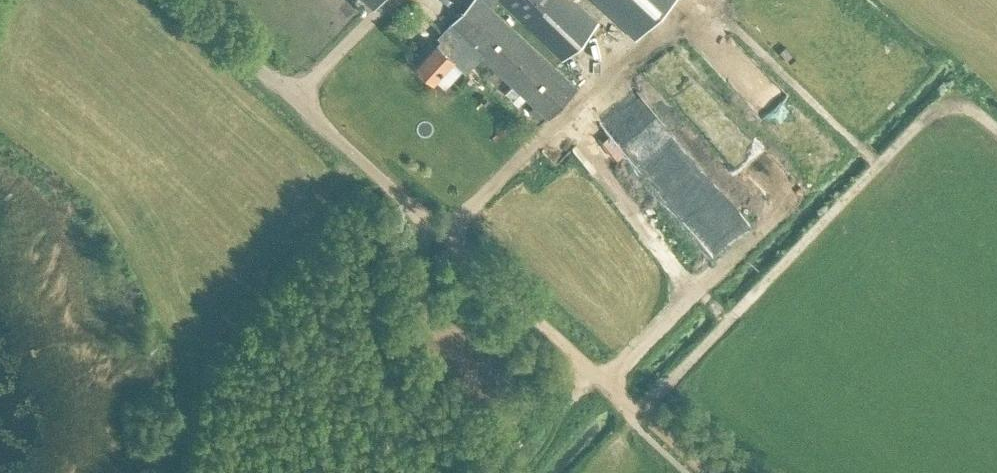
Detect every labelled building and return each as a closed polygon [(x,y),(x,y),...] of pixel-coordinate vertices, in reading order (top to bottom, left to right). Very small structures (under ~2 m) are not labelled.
[(437,35),(440,38),(415,65),(432,81),(452,60),(464,71),(480,55),(511,84),(504,91),(518,103),(524,96),(547,117),(576,86),(491,6),(496,0),(484,0),(469,0),(437,35)] [(560,59),(597,20),(575,0),(497,0),(560,59)] [(670,0),(595,0),(635,37),(670,0)]
